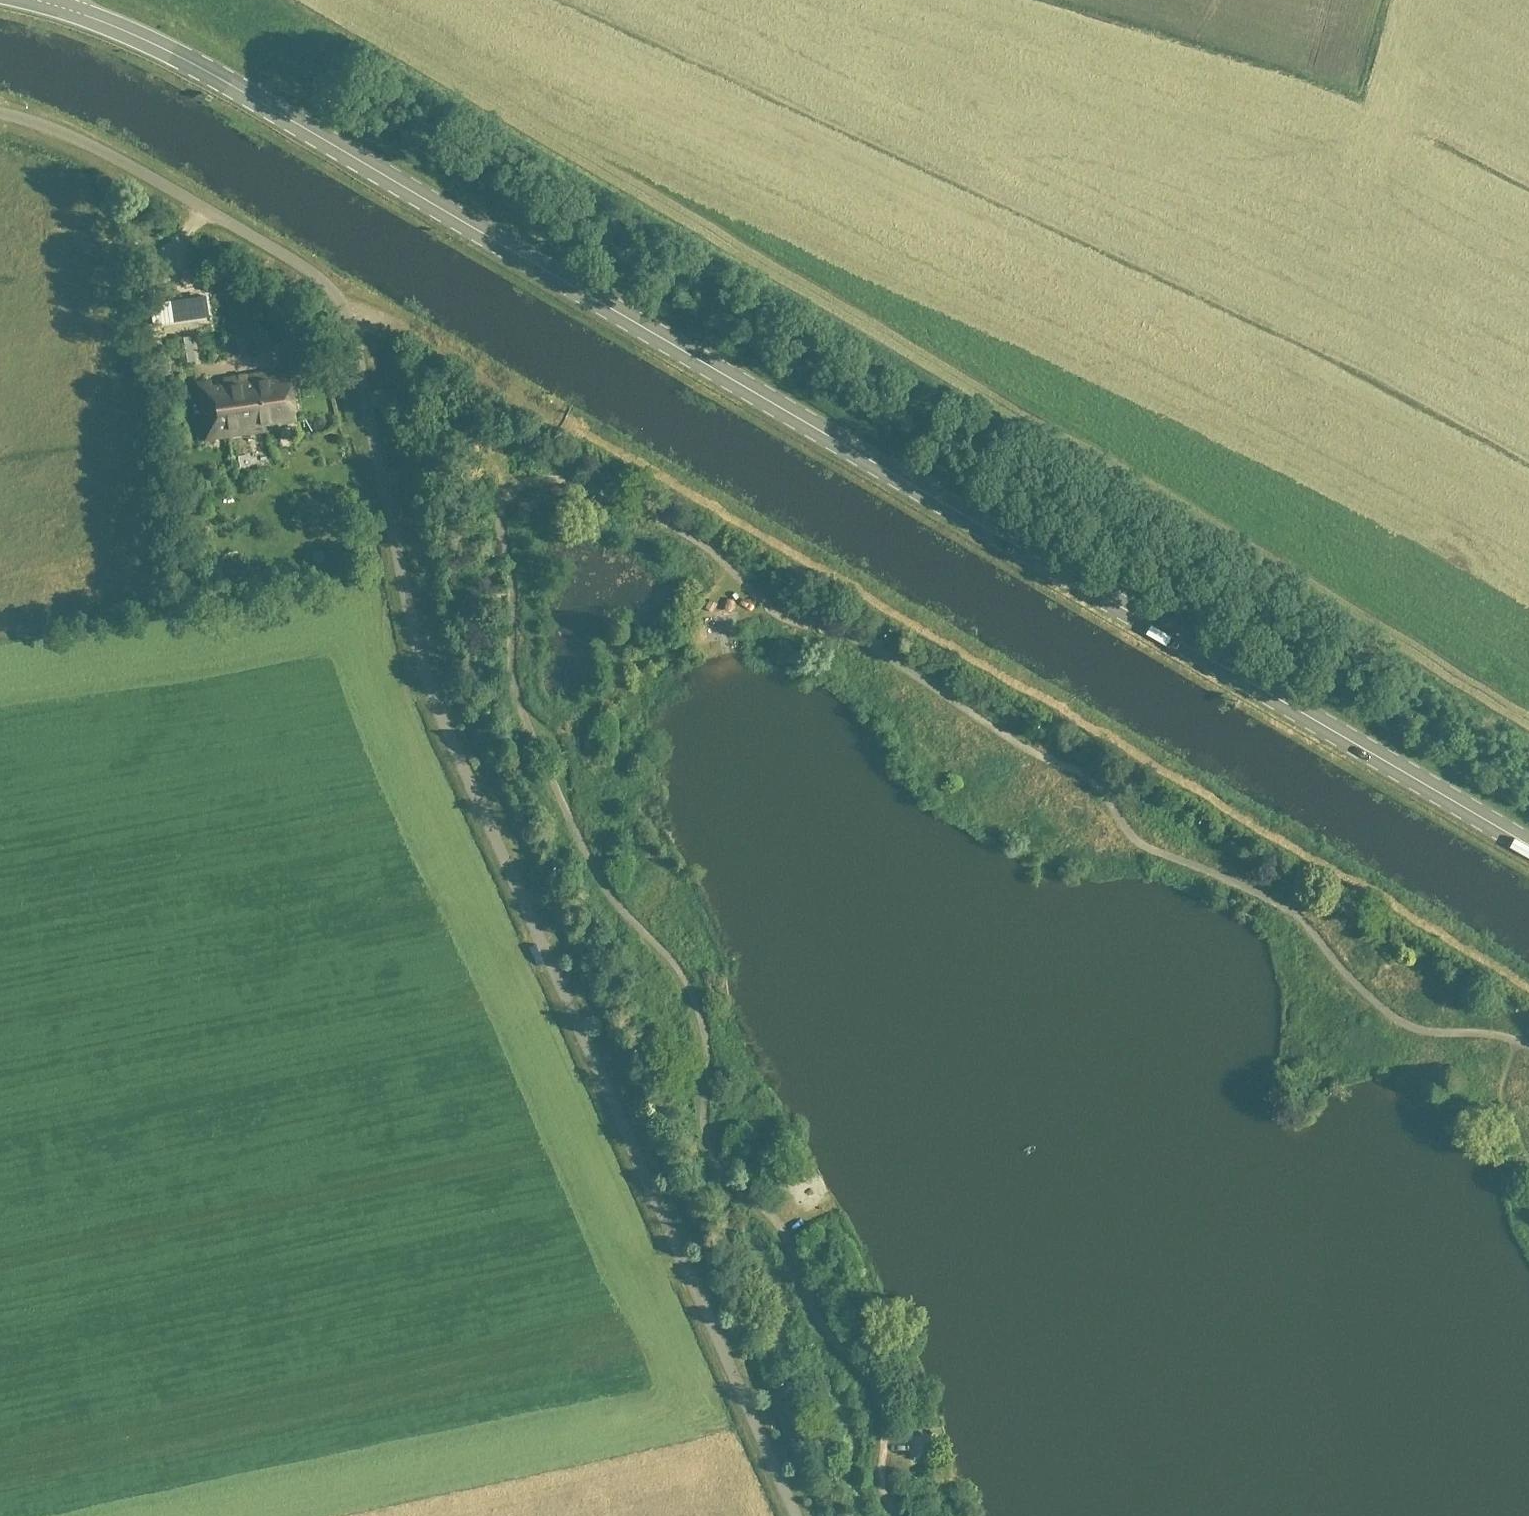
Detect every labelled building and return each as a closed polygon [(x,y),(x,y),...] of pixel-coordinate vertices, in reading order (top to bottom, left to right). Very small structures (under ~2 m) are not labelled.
[(152,326),(186,321),(183,301),(148,306),(152,326)] [(193,363),(189,337),(172,341),(175,365),(193,363)] [(293,422),(287,377),(271,380),(270,373),(222,380),(223,387),(210,388),(209,382),(194,384),(202,441),(278,430),(277,424),(293,422)] [(722,1296),(724,1311),(740,1309),(738,1294),(722,1296)]
